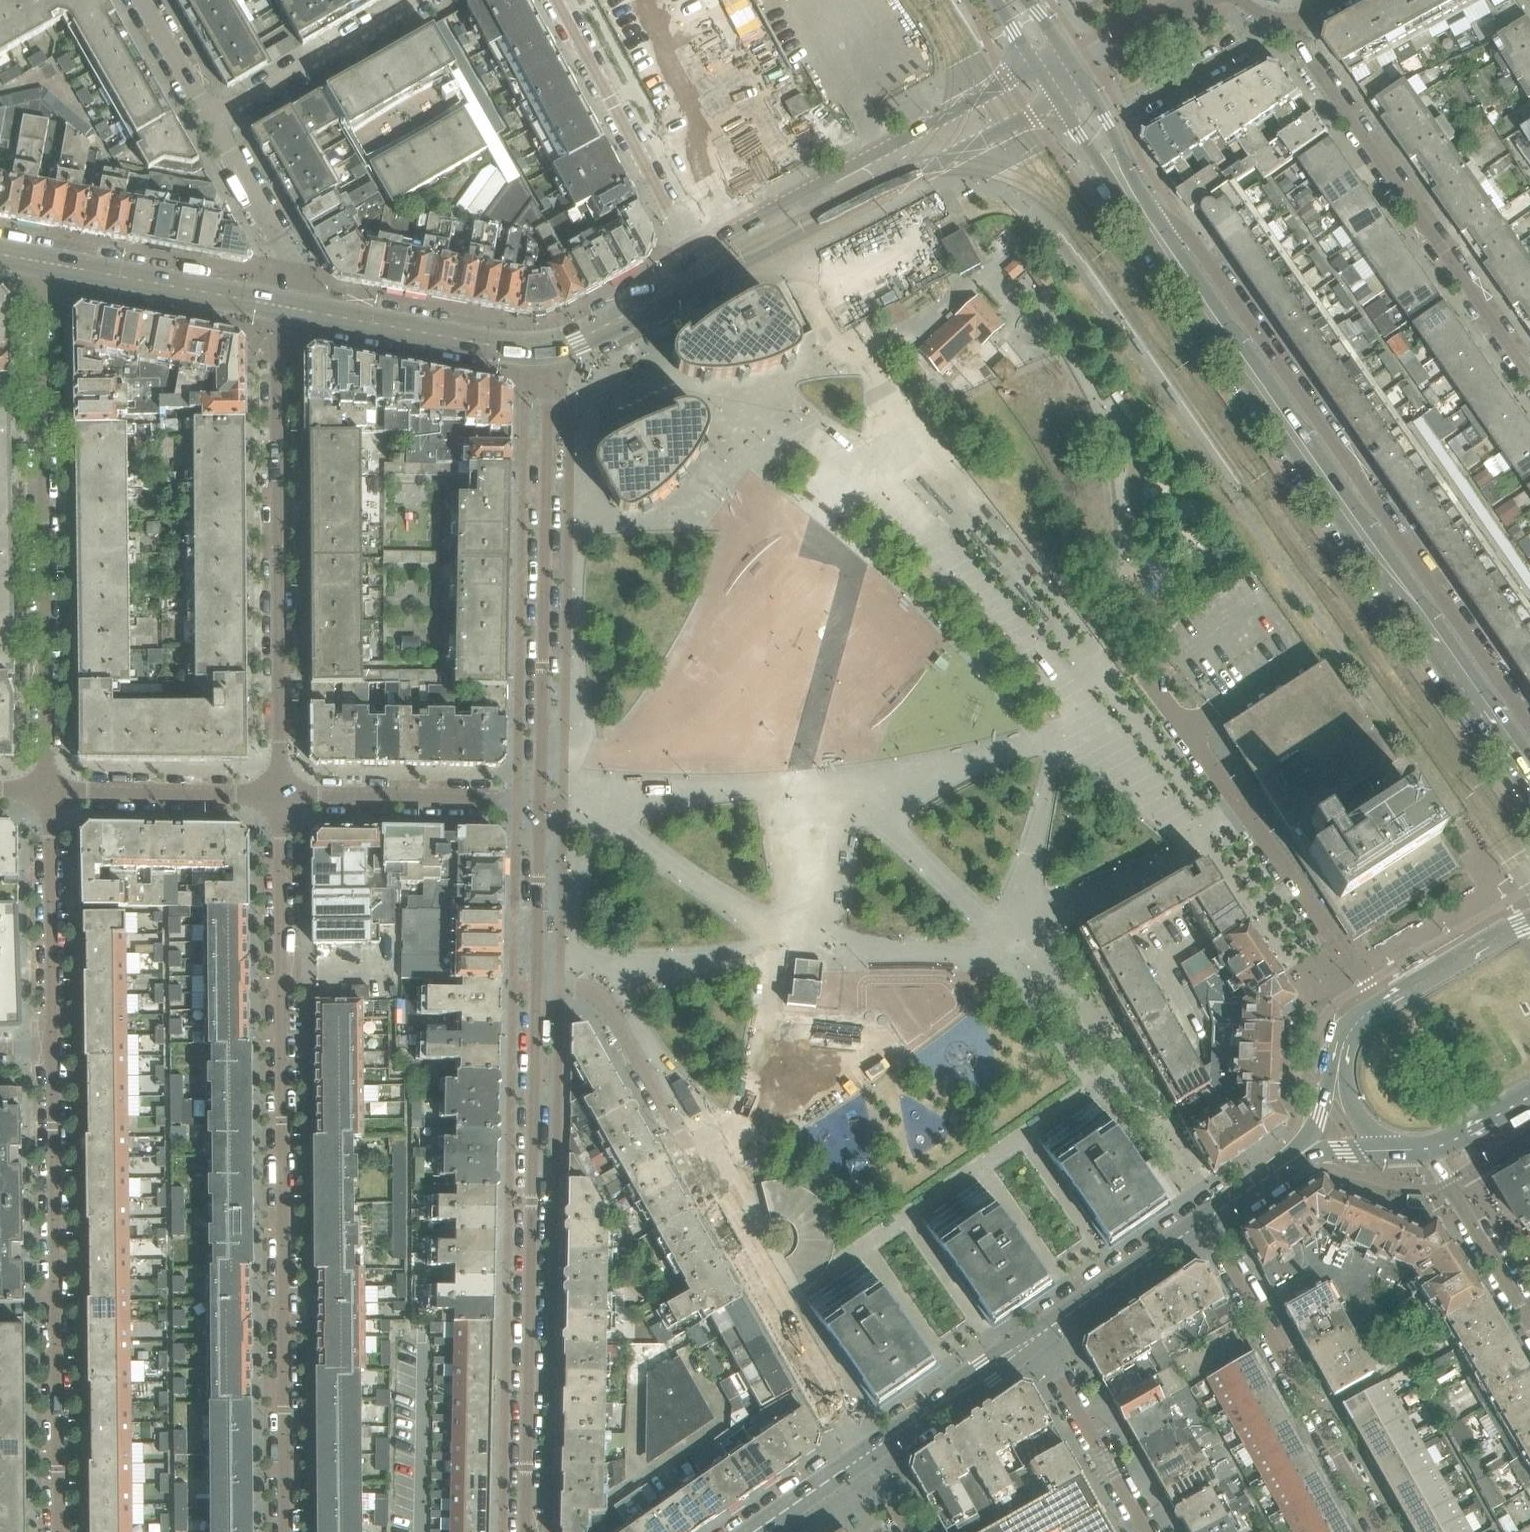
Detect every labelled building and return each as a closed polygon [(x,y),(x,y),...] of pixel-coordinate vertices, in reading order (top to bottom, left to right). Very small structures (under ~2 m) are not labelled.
[(69,0),(2,0),(0,1),(0,40),(7,53),(53,27),(59,36),(64,16),(69,0)] [(64,16),(69,18),(73,25),(72,26),(73,28),(100,11),(96,4),(103,0),(69,0),(64,16)] [(227,0),(174,0),(225,86),(230,87),(231,88),(262,70),(258,63),(262,61),(258,54),(243,29),(258,20),(249,3),(234,12),(227,0)] [(382,0),(292,0),(280,7),(289,24),(302,46),(382,0)] [(527,0),(480,0),(466,8),(478,28),(488,48),(538,21),(527,0)] [(1410,39),(1427,30),(1411,0),(1387,0),(1331,31),(1328,42),(1349,72),(1358,68),(1347,49),(1352,46),(1358,56),(1367,51),(1372,59),(1375,58),(1381,70),(1398,60),(1402,66),(1419,56),(1410,39)] [(1427,30),(1446,19),(1450,28),(1467,19),(1462,10),(1481,0),(1411,0),(1427,30)] [(1504,36),(1529,20),(1517,0),(1484,0),(1504,36)] [(88,53),(125,32),(115,15),(78,36),(88,53)] [(1529,20),(1504,36),(1501,38),(1502,40),(1495,44),(1506,61),(1502,64),(1509,78),(1501,82),(1509,96),(1523,88),(1529,100),(1529,21),(1529,20)] [(505,130),(443,21),(325,89),(348,129),(361,122),(359,118),(380,106),(382,110),(408,95),(406,91),(427,79),(429,83),(443,75),(432,57),(445,49),(458,72),(450,77),(455,86),(440,95),(445,103),(460,94),(468,107),(463,110),(464,112),(450,120),(452,123),(431,135),(429,132),(416,139),(403,147),(405,150),(384,162),(382,158),(370,166),(392,206),(487,151),(502,177),(496,172),(467,211),(482,221),(480,223),(483,225),(483,226),(487,226),(530,235),(536,231),(546,225),(495,136),(505,130)] [(560,61),(547,37),(538,21),(488,48),(510,88),(560,61)] [(462,36),(457,27),(452,30),(457,39),(462,36)] [(1477,43),(1468,29),(1455,36),(1463,51),(1477,43)] [(110,62),(134,49),(125,32),(88,53),(97,69),(110,62)] [(468,46),(463,37),(462,36),(457,39),(462,48),(468,46)] [(289,37),(283,40),(290,53),(296,50),(289,37)] [(283,40),(277,44),(284,57),(290,53),(283,40)] [(277,44),(271,47),(278,60),(284,57),(277,44)] [(1394,93),(1381,70),(1375,58),(1372,59),(1367,51),(1358,56),(1352,46),(1347,49),(1358,68),(1349,72),(1374,107),(1394,93)] [(271,47),(264,51),(272,64),(278,60),(271,47)] [(107,85),(143,65),(134,49),(110,62),(97,69),(107,85)] [(262,70),(272,64),(264,51),(258,54),(262,61),(258,63),(262,70)] [(47,63),(41,53),(35,57),(40,67),(47,63)] [(71,63),(67,56),(57,61),(61,69),(71,63)] [(40,67),(35,57),(28,61),(34,71),(40,67)] [(582,101),(569,78),(560,61),(510,88),(531,128),(582,101)] [(75,71),(71,63),(61,69),(65,76),(75,71)] [(1317,116),(1281,66),(1271,63),(1258,71),(1299,129),(1317,116)] [(1450,64),(1442,70),(1448,78),(1455,72),(1450,64)] [(117,103),(153,83),(143,65),(107,85),(117,103)] [(485,76),(480,67),(475,70),(480,79),(485,76)] [(1299,129),(1258,71),(1238,81),(1265,121),(1273,115),(1288,136),(1299,129)] [(6,73),(0,77),(0,79),(5,87),(12,83),(6,73)] [(491,85),(486,77),(485,76),(480,79),(485,88),(491,85)] [(1265,121),(1238,81),(1219,92),(1261,154),(1271,148),(1256,127),(1265,121)] [(127,120),(163,100),(153,83),(117,103),(127,120)] [(1455,139),(1447,125),(1445,119),(1436,123),(1408,83),(1394,93),(1374,107),(1425,180),(1459,156),(1465,151),(1456,138),(1455,139)] [(90,96),(85,88),(76,94),(80,101),(90,96)] [(43,89),(0,99),(0,111),(6,110),(40,101),(85,139),(86,141),(95,136),(92,130),(43,89)] [(1261,154),(1219,92),(1199,103),(1221,136),(1228,146),(1237,140),(1252,161),(1261,154)] [(336,189),(317,156),(308,141),(337,124),(319,93),(254,130),(255,131),(254,133),(253,136),(252,136),(296,213),(336,189)] [(801,95),(784,104),(793,120),(806,113),(809,111),(801,95)] [(94,104),(90,97),(90,96),(80,101),(85,109),(94,104)] [(136,137),(173,116),(163,100),(127,120),(136,137)] [(603,141),(591,118),(582,101),(531,128),(553,168),(603,141)] [(41,169),(52,112),(41,102),(39,103),(18,221),(40,225),(50,171),(41,169)] [(39,103),(26,107),(16,109),(0,196),(0,218),(18,221),(39,103)] [(1229,147),(1228,146),(1221,136),(1199,103),(1180,113),(1219,170),(1228,163),(1229,164),(1237,158),(1233,151),(1230,153),(1231,155),(1225,159),(1221,153),(1229,147)] [(508,116),(503,107),(498,110),(503,119),(508,116)] [(16,109),(6,111),(6,110),(0,111),(0,196),(16,109)] [(1219,170),(1180,113),(1161,124),(1186,160),(1193,155),(1208,176),(1209,177),(1219,170)] [(204,171),(178,126),(173,116),(136,137),(147,155),(141,158),(149,171),(153,169),(194,177),(204,171)] [(513,125),(508,116),(503,119),(508,128),(513,125)] [(1295,159),(1329,135),(1317,116),(1299,129),(1288,136),(1271,148),(1261,154),(1252,161),(1244,166),(1250,175),(1258,169),(1265,180),(1295,159)] [(109,130),(105,123),(96,128),(100,135),(109,130)] [(1186,160),(1161,124),(1146,132),(1144,143),(1166,173),(1174,167),(1189,188),(1200,181),(1185,161),(1186,160)] [(61,229),(79,136),(67,127),(61,157),(53,156),(50,171),(40,225),(61,229)] [(1523,132),(1526,136),(1515,144),(1529,166),(1529,127),(1523,132)] [(113,138),(109,130),(100,135),(104,143),(113,138)] [(82,233),(94,171),(86,170),(90,145),(79,136),(61,229),(82,233)] [(1311,178),(1344,156),(1333,140),(1300,162),(1311,178)] [(626,183),(612,157),(603,141),(553,168),(576,210),(626,183)] [(124,154),(119,146),(110,152),(114,159),(124,154)] [(521,160),(515,151),(510,154),(516,163),(521,160)] [(103,237),(116,172),(115,172),(110,164),(102,154),(100,153),(97,153),(94,171),(82,233),(103,237)] [(1517,161),(1512,154),(1505,159),(1509,166),(1517,161)] [(1322,194),(1355,171),(1344,156),(1311,178),(1322,194)] [(1476,253),(1510,229),(1481,187),(1488,181),(1476,167),(1470,172),(1459,156),(1425,180),(1476,253)] [(526,169),(521,161),(521,160),(516,163),(521,172),(526,169)] [(1238,198),(1231,187),(1250,175),(1244,166),(1243,165),(1224,178),(1219,170),(1209,177),(1208,176),(1200,181),(1189,188),(1180,195),(1193,213),(1194,214),(1200,209),(1207,220),(1238,198)] [(1333,210),(1366,187),(1355,171),(1322,194),(1333,210)] [(126,241),(134,200),(135,200),(139,178),(139,176),(116,172),(103,237),(126,241)] [(149,246),(161,177),(149,175),(149,178),(143,178),(139,178),(135,200),(134,200),(126,241),(149,246)] [(171,250),(184,181),(161,177),(149,246),(171,250)] [(1289,180),(1281,185),(1287,193),(1294,188),(1289,180)] [(194,254),(207,185),(194,183),(184,181),(171,250),(194,254)] [(307,232),(377,191),(371,182),(339,200),(334,192),(337,190),(336,189),(296,213),(307,232)] [(646,260),(649,254),(652,247),(652,240),(652,233),(649,227),(626,183),(576,210),(547,225),(586,294),(642,263),(646,260)] [(217,258),(225,209),(217,194),(212,185),(207,185),(194,254),(217,258)] [(1278,196),(1270,185),(1263,190),(1270,201),(1278,196)] [(1344,226),(1377,203),(1366,187),(1333,210),(1344,226)] [(1301,210),(1315,200),(1307,190),(1294,200),(1291,203),(1297,212),(1301,209),(1301,210)] [(370,224),(381,212),(378,208),(384,204),(377,191),(307,232),(319,253),(367,226),(370,224)] [(544,200),(539,191),(534,194),(539,203),(544,200)] [(1285,206),(1278,196),(1270,201),(1278,211),(1285,206)] [(1207,220),(1242,270),(1254,287),(1266,304),(1266,305),(1277,321),(1289,338),(1301,354),(1312,371),(1313,373),(1324,388),(1336,405),(1348,422),(1359,439),(1371,456),(1379,467),(1388,480),(1401,499),(1424,532),(1447,565),(1470,599),(1494,633),(1517,666),(1529,685),(1529,572),(1524,563),(1523,562),(1500,528),(1476,495),(1454,462),(1443,447),(1441,444),(1432,431),(1423,418),(1402,433),(1390,417),(1379,400),(1367,383),(1355,366),(1344,350),(1332,333),(1320,316),(1309,299),(1297,282),(1285,265),(1273,249),(1262,232),(1250,215),(1238,198),(1207,220)] [(549,210),(544,200),(539,203),(544,213),(549,210)] [(1355,241),(1388,219),(1377,203),(1344,226),(1355,241)] [(382,289),(397,210),(384,208),(377,244),(366,242),(370,224),(367,226),(319,253),(332,275),(341,281),(382,289)] [(250,251),(225,209),(217,258),(242,263),(247,262),(250,256),(250,251)] [(405,293),(418,214),(397,210),(382,289),(405,293)] [(427,297),(442,218),(418,214),(405,293),(427,297)] [(472,305),(487,226),(483,226),(442,218),(427,297),(472,305)] [(1301,229),(1294,219),(1286,224),(1294,234),(1301,229)] [(1366,258),(1399,235),(1388,219),(1355,241),(1366,258)] [(1323,234),(1316,223),(1308,228),(1316,239),(1323,234)] [(586,294),(547,225),(546,225),(536,231),(554,264),(546,269),(548,270),(540,275),(541,276),(533,276),(535,266),(536,267),(539,256),(534,246),(528,245),(516,314),(533,316),(545,314),(564,307),(586,294)] [(516,314),(528,245),(530,235),(487,226),(472,305),(516,314)] [(1309,239),(1301,229),(1294,234),(1301,245),(1309,239)] [(1510,229),(1476,253),(1527,326),(1529,325),(1529,257),(1510,229)] [(980,265),(961,232),(941,243),(959,276),(980,265)] [(1378,274),(1410,251),(1399,235),(1366,258),(1343,275),(1352,288),(1363,280),(1364,283),(1378,274)] [(1389,290),(1422,267),(1410,251),(1378,274),(1389,290)] [(1012,280),(1032,262),(1034,261),(1026,252),(1004,271),(1012,280)] [(1324,262),(1317,252),(1310,257),(1317,267),(1324,262)] [(1349,269),(1342,257),(1332,263),(1340,275),(1349,269)] [(1331,273),(1324,262),(1317,267),(1324,278),(1331,273)] [(1050,280),(1041,266),(1034,271),(1044,284),(1050,280)] [(1400,305),(1433,283),(1422,267),(1389,290),(1400,305)] [(1360,303),(1376,292),(1369,282),(1353,293),(1360,303)] [(1411,321),(1444,298),(1433,283),(1400,305),(1411,321)] [(1348,297),(1341,286),(1333,291),(1341,301),(1348,297)] [(9,300),(2,291),(0,291),(0,355),(10,355),(9,300)] [(789,362),(794,359),(797,356),(799,352),(799,347),(798,342),(797,340),(777,304),(774,300),(770,298),(766,297),(762,297),(758,298),(747,302),(725,315),(717,320),(699,333),(690,341),(687,335),(680,341),(677,344),(674,349),(672,355),(672,361),(672,363),(674,368),(678,373),(687,378),(698,380),(709,381),(720,381),(731,380),(749,377),(760,374),(776,369),(781,367),(789,362)] [(981,347),(1003,327),(976,297),(917,351),(938,373),(974,339),(981,347)] [(1355,307),(1348,297),(1341,301),(1348,312),(1355,307)] [(1385,309),(1377,298),(1364,307),(1372,318),(1385,309)] [(1425,342),(1458,319),(1447,303),(1414,326),(1425,342)] [(85,381),(98,309),(82,306),(73,313),(74,381),(85,381)] [(114,355),(122,314),(98,309),(85,381),(112,380),(114,370),(110,369),(107,354),(114,355)] [(150,342),(155,320),(122,314),(114,355),(116,356),(136,359),(141,340),(150,342)] [(1383,317),(1374,323),(1385,339),(1394,333),(1383,317)] [(1371,330),(1364,319),(1357,325),(1364,335),(1371,330)] [(1436,358),(1469,335),(1458,319),(1425,342),(1436,358)] [(169,365),(177,324),(155,320),(150,342),(141,340),(136,359),(156,362),(169,365)] [(186,398),(199,328),(177,324),(169,365),(178,367),(172,398),(186,398)] [(214,373),(224,333),(199,328),(186,398),(199,398),(204,372),(214,373)] [(1379,341),(1371,330),(1364,335),(1371,346),(1379,341)] [(244,398),(244,344),(237,335),(236,335),(224,333),(214,373),(214,398),(244,398)] [(1415,350),(1403,334),(1389,344),(1400,360),(1411,353),(1415,350)] [(1447,374),(1480,351),(1469,335),(1436,358),(1447,374)] [(331,398),(332,353),(318,350),(317,350),(308,358),(309,435),(339,435),(339,417),(335,417),(335,412),(332,412),(331,398)] [(1459,390),(1491,367),(1480,351),(1447,374),(1459,390)] [(353,429),(353,357),(332,353),(331,398),(339,399),(339,417),(339,435),(354,434),(353,429)] [(1394,363),(1387,353),(1380,358),(1387,368),(1394,363)] [(1423,368),(1415,357),(1414,357),(1411,353),(1400,360),(1411,377),(1423,368)] [(10,376),(10,355),(0,355),(0,376),(10,376)] [(153,381),(155,367),(156,362),(136,359),(116,356),(114,370),(112,380),(85,381),(74,381),(75,403),(110,402),(159,402),(159,398),(159,389),(139,389),(140,381),(153,381)] [(375,401),(376,361),(353,357),(353,429),(354,434),(361,434),(374,434),(375,406),(375,401)] [(1017,372),(1005,359),(991,372),(1003,384),(1017,372)] [(397,434),(398,365),(376,361),(375,401),(375,406),(374,434),(397,434)] [(1402,374),(1394,363),(1387,368),(1394,379),(1402,374)] [(418,434),(421,370),(421,369),(398,365),(397,434),(406,434),(418,434)] [(1469,405),(1503,383),(1491,367),(1459,390),(1469,405)] [(1431,380),(1423,368),(1411,377),(1419,388),(1431,380)] [(442,444),(444,374),(421,370),(418,434),(406,434),(405,464),(409,464),(416,464),(422,464),(429,464),(435,465),(437,465),(436,452),(436,447),(442,447),(442,444)] [(464,423),(466,378),(444,374),(442,444),(455,444),(455,443),(464,443),(465,442),(465,439),(464,423)] [(9,400),(10,393),(10,376),(0,376),(0,438),(11,437),(11,411),(8,411),(9,400)] [(487,443),(488,382),(466,378),(464,423),(472,423),(473,439),(465,439),(465,442),(487,443)] [(465,442),(464,443),(464,452),(464,465),(510,466),(511,453),(511,399),(511,396),(509,391),(505,387),(500,385),(495,383),(488,382),(487,443),(465,442)] [(1473,427),(1514,399),(1503,383),(1469,405),(1462,411),(1473,427)] [(1418,397),(1410,386),(1403,392),(1410,402),(1418,397)] [(1442,403),(1432,389),(1424,395),(1433,409),(1442,403)] [(1141,412),(1129,395),(1122,400),(1134,417),(1141,412)] [(1425,407),(1418,397),(1410,402),(1417,413),(1425,407)] [(245,420),(244,398),(214,398),(199,398),(186,398),(172,398),(159,398),(159,402),(159,411),(202,411),(202,419),(202,420),(245,420)] [(1492,437),(1525,414),(1514,399),(1473,427),(1484,442),(1491,437),(1492,437)] [(75,426),(110,425),(123,425),(123,416),(159,416),(159,411),(159,402),(110,402),(75,403),(75,426)] [(703,443),(707,433),(708,428),(708,422),(705,417),(702,413),(700,411),(695,408),(689,406),(684,406),(679,407),(671,410),(674,415),(662,419),(652,423),(633,431),(611,443),(602,449),(598,453),(596,455),(595,460),(594,464),(596,469),(617,507),(620,511),(624,513),(629,514),(634,513),(647,506),(656,500),(664,492),(673,485),(682,475),(689,466),(695,457),(703,443)] [(1436,409),(1423,418),(1432,431),(1446,422),(1436,409)] [(1529,434),(1529,422),(1525,414),(1492,437),(1503,453),(1529,434)] [(240,456),(242,448),(245,438),(245,420),(202,420),(202,419),(194,419),(194,468),(183,468),(183,486),(194,486),(195,488),(245,487),(245,456),(240,456)] [(1446,422),(1432,431),(1441,444),(1458,432),(1450,419),(1446,422)] [(173,434),(173,421),(160,421),(160,434),(173,434)] [(127,425),(123,425),(110,425),(75,426),(75,455),(80,454),(76,473),(76,493),(128,492),(127,425)] [(361,496),(361,434),(354,434),(339,435),(309,435),(309,496),(361,496)] [(1529,458),(1529,434),(1503,453),(1514,469),(1529,458)] [(10,460),(11,453),(11,437),(0,438),(0,497),(12,497),(11,471),(9,471),(10,460)] [(1460,439),(1451,444),(1457,453),(1466,447),(1460,439)] [(442,447),(436,447),(436,452),(437,465),(441,465),(448,465),(454,465),(460,465),(464,465),(464,452),(464,443),(455,443),(455,444),(442,444),(442,447)] [(1481,462),(1473,451),(1472,450),(1459,460),(1468,472),(1481,462)] [(392,456),(392,464),(397,464),(403,464),(404,456),(392,456)] [(1529,482),(1529,458),(1514,469),(1525,485),(1529,482)] [(460,487),(460,496),(510,497),(510,466),(464,465),(461,465),(460,478),(460,487)] [(1496,480),(1489,470),(1474,480),(1481,491),(1495,482),(1496,480)] [(1506,499),(1495,482),(1481,491),(1493,508),(1506,499)] [(246,551),(245,526),(245,521),(241,521),(245,502),(245,487),(195,488),(195,552),(246,551)] [(129,556),(128,492),(76,493),(76,519),(81,519),(77,538),(77,557),(129,556)] [(362,559),(361,502),(361,496),(309,496),(310,559),(362,559)] [(509,560),(510,497),(460,496),(458,560),(509,560)] [(11,520),(12,512),(12,497),(0,497),(0,557),(13,557),(12,531),(10,531),(11,520)] [(1523,514),(1513,501),(1496,513),(1506,527),(1523,514)] [(1526,538),(1518,525),(1509,532),(1517,544),(1526,538)] [(1529,538),(1519,545),(1529,560),(1529,540),(1529,538)] [(241,586),(244,573),(246,567),(246,551),(195,552),(195,616),(246,615),(246,586),(241,586)] [(401,565),(401,553),(383,552),(383,565),(401,565)] [(420,565),(420,553),(401,553),(401,565),(420,565)] [(439,566),(439,559),(439,554),(420,553),(420,565),(439,566)] [(129,620),(129,556),(77,557),(77,584),(82,584),(77,602),(78,621),(129,620)] [(12,581),(13,573),(13,557),(0,557),(0,617),(14,617),(13,591),(11,591),(12,581)] [(362,620),(362,559),(310,559),(310,621),(362,620)] [(508,623),(509,560),(458,560),(457,622),(508,623)] [(242,650),(245,638),(246,631),(246,615),(195,616),(196,680),(212,680),(246,679),(246,650),(242,650)] [(13,640),(14,633),(14,617),(0,617),(0,677),(8,678),(15,677),(14,651),(12,651),(13,640)] [(130,685),(129,620),(78,621),(78,648),(82,648),(78,667),(78,684),(113,684),(130,685)] [(363,670),(362,620),(310,621),(311,685),(333,685),(343,685),(354,685),(369,685),(386,684),(399,684),(410,684),(437,683),(437,671),(363,670)] [(506,687),(507,644),(508,623),(457,622),(455,686),(472,686),(485,686),(506,687)] [(1437,829),(1413,791),(1410,793),(1326,677),(1321,669),(1226,731),(1260,783),(1265,780),(1314,856),(1311,857),(1355,925),(1456,859),(1437,830),(1437,829)] [(13,715),(13,700),(8,684),(8,678),(0,677),(0,754),(12,754),(12,746),(13,746),(13,715)] [(247,707),(246,679),(212,680),(213,704),(213,708),(247,707)] [(247,752),(247,707),(213,708),(213,704),(113,705),(113,684),(78,684),(79,757),(80,756),(79,761),(86,761),(103,756),(105,761),(112,761),(128,756),(130,762),(138,762),(154,756),(156,762),(164,762),(180,756),(181,762),(189,762),(225,762),(226,757),(246,757),(246,752),(247,752)] [(398,766),(399,684),(386,684),(385,720),(377,720),(376,766),(398,766)] [(419,767),(419,720),(412,720),(412,711),(410,711),(410,684),(399,684),(398,766),(419,767)] [(334,765),(333,720),(333,710),(334,695),(333,685),(311,685),(311,757),(311,758),(319,765),(334,765)] [(354,766),(354,685),(343,685),(342,720),(333,720),(334,765),(354,766)] [(376,766),(377,720),(368,720),(369,685),(354,685),(354,766),(376,766)] [(440,767),(441,686),(429,686),(428,720),(419,720),(419,767),(440,767)] [(463,768),(462,721),(454,721),(454,686),(441,686),(440,767),(463,768)] [(484,768),(485,698),(485,686),(472,686),(471,721),(462,721),(463,768),(484,768)] [(506,722),(506,687),(485,686),(485,698),(497,698),(496,722),(506,722)] [(505,760),(506,722),(496,722),(497,698),(485,698),(484,768),(497,768),(505,760)] [(16,905),(17,905),(18,905),(18,869),(17,832),(9,824),(0,823),(0,905),(16,905)] [(101,869),(102,825),(89,825),(81,832),(81,833),(82,884),(99,883),(99,869),(101,869)] [(122,884),(121,826),(110,825),(102,825),(101,869),(109,869),(110,883),(122,884)] [(143,869),(143,826),(121,826),(122,884),(137,884),(136,869),(143,869)] [(164,908),(163,826),(143,826),(143,869),(151,869),(151,886),(151,907),(162,908),(164,908)] [(184,869),(184,827),(163,826),(164,908),(184,908),(184,894),(177,894),(177,869),(184,869)] [(204,885),(204,827),(184,827),(184,869),(185,869),(191,869),(192,885),(204,885)] [(224,871),(224,827),(204,827),(204,885),(218,884),(218,871),(224,871)] [(248,884),(248,836),(240,828),(240,827),(240,828),(224,827),(224,871),(225,871),(233,871),(233,884),(248,884)] [(373,877),(383,877),(384,831),(379,831),(379,830),(359,830),(333,830),(333,829),(319,829),(312,837),(312,851),(313,945),(316,945),(357,945),(371,945),(371,944),(380,944),(380,934),(380,928),(395,928),(395,923),(394,892),(386,891),(365,891),(365,875),(373,875),(373,877)] [(456,885),(456,858),(503,859),(503,840),(496,832),(384,831),(383,877),(386,877),(386,891),(394,892),(401,892),(401,885),(424,885),(424,882),(431,882),(440,882),(441,885),(456,885)] [(503,882),(503,859),(456,858),(456,885),(456,889),(471,890),(471,886),(488,886),(488,882),(503,882)] [(1127,939),(1174,913),(1187,906),(1186,904),(1220,885),(1205,861),(1076,934),(1090,958),(1097,954),(1126,938),(1127,939)] [(502,912),(503,882),(488,882),(488,886),(471,886),(471,890),(456,889),(456,899),(451,899),(451,910),(502,912)] [(151,907),(151,886),(137,886),(137,884),(122,884),(110,883),(110,885),(99,885),(99,883),(82,884),(82,906),(85,906),(85,907),(110,907),(124,907),(151,907)] [(248,909),(248,884),(233,884),(233,887),(218,887),(218,884),(204,885),(192,885),(192,887),(186,887),(186,894),(184,894),(184,908),(203,908),(245,908),(245,909),(248,909)] [(1238,914),(1233,904),(1220,885),(1186,904),(1187,906),(1205,934),(1213,947),(1246,925),(1238,914)] [(16,905),(0,905),(0,1028),(20,1028),(16,905)] [(245,926),(245,909),(245,908),(203,908),(203,918),(207,919),(207,926),(245,926)] [(502,935),(502,912),(451,910),(440,910),(431,910),(401,911),(401,922),(401,934),(502,935)] [(125,934),(125,914),(85,914),(83,914),(84,935),(125,934)] [(1267,957),(1247,925),(1246,925),(1213,947),(1211,948),(1218,959),(1215,961),(1221,971),(1225,969),(1236,961),(1240,967),(1251,961),(1254,965),(1267,957)] [(181,935),(181,926),(168,926),(168,934),(181,935)] [(246,944),(245,926),(207,926),(206,934),(203,934),(203,944),(246,944)] [(125,954),(125,934),(84,935),(84,936),(86,936),(86,955),(125,954)] [(501,958),(502,935),(401,934),(401,956),(436,957),(501,958)] [(1098,973),(1134,953),(1127,939),(1126,938),(1097,954),(1090,958),(1098,973)] [(246,959),(246,944),(203,944),(203,954),(207,954),(207,960),(246,959)] [(163,954),(162,945),(154,945),(155,954),(163,954)] [(181,960),(181,952),(168,952),(168,960),(181,960)] [(1106,988),(1142,967),(1134,953),(1098,973),(1106,988)] [(126,975),(125,954),(86,955),(86,974),(84,974),(84,975),(126,975)] [(163,964),(163,954),(155,954),(155,964),(163,964)] [(501,981),(501,958),(436,957),(436,969),(446,969),(455,971),(455,980),(455,981),(461,981),(501,981)] [(1241,1004),(1280,979),(1281,978),(1267,957),(1254,965),(1251,961),(1240,967),(1236,961),(1225,969),(1232,981),(1229,983),(1234,991),(1207,989),(1206,1003),(1241,1004)] [(248,977),(248,959),(246,959),(207,960),(207,967),(204,967),(204,977),(248,977)] [(181,968),(181,960),(168,960),(168,968),(181,968)] [(820,1001),(823,965),(795,963),(791,998),(787,998),(786,1006),(815,1009),(816,1001),(820,1001)] [(1115,1002),(1151,982),(1142,967),(1106,988),(1115,1002)] [(126,995),(126,975),(84,975),(84,996),(126,995)] [(248,994),(248,977),(204,977),(204,988),(207,988),(207,994),(246,994),(248,994)] [(1279,1010),(1295,1001),(1280,979),(1241,1004),(1206,1003),(1200,1005),(1205,1013),(1209,1012),(1212,1025),(1234,1026),(1234,1010),(1279,1010)] [(500,1004),(501,981),(461,981),(461,990),(417,989),(417,1001),(398,1001),(397,1001),(397,1002),(398,1025),(405,1025),(405,1007),(417,1007),(416,1015),(460,1016),(460,1025),(500,1026),(500,1022),(500,1004)] [(1123,1017),(1159,997),(1151,982),(1115,1002),(1123,1017)] [(163,995),(163,985),(155,985),(155,995),(163,995)] [(181,994),(181,986),(169,986),(169,994),(181,994)] [(181,1002),(181,994),(169,994),(169,1002),(181,1002)] [(246,1010),(246,994),(207,994),(208,1001),(204,1001),(204,1011),(246,1010)] [(126,1016),(126,995),(84,996),(84,1016),(126,1016)] [(163,1005),(163,995),(155,995),(155,1005),(163,1005)] [(1131,1032),(1167,1011),(1159,997),(1123,1017),(1131,1032)] [(316,1002),(316,1020),(361,1020),(361,1002),(316,1002)] [(246,1027),(246,1010),(204,1011),(204,1021),(207,1021),(208,1028),(246,1027)] [(1278,1027),(1279,1010),(1234,1010),(1234,1026),(1278,1027)] [(1139,1046),(1175,1026),(1167,1011),(1131,1032),(1139,1046)] [(126,1036),(126,1016),(84,1016),(85,1037),(126,1036)] [(182,1028),(182,1020),(169,1020),(169,1028),(182,1028)] [(361,1037),(361,1020),(316,1020),(316,1037),(361,1037)] [(630,1104),(586,1026),(583,1023),(573,1024),(571,1028),(571,1059),(573,1059),(576,1065),(572,1067),(577,1075),(570,1079),(570,1117),(575,1118),(587,1111),(588,1112),(589,1112),(596,1124),(630,1104)] [(499,1049),(500,1026),(460,1025),(460,1036),(416,1035),(416,1043),(416,1047),(416,1061),(460,1062),(460,1071),(499,1072),(499,1049)] [(164,1036),(163,1026),(155,1026),(156,1036),(164,1036)] [(1148,1061),(1183,1041),(1175,1026),(1139,1046),(1148,1061)] [(1278,1066),(1280,1027),(1278,1027),(1234,1026),(1232,1050),(1236,1050),(1249,1051),(1249,1058),(1264,1058),(1263,1065),(1278,1066)] [(246,1044),(246,1027),(208,1028),(208,1034),(204,1035),(204,1045),(211,1044),(246,1044)] [(127,1056),(126,1036),(85,1037),(85,1057),(127,1056)] [(164,1045),(164,1036),(156,1036),(156,1045),(164,1045)] [(361,1054),(361,1037),(316,1037),(317,1053),(315,1053),(315,1054),(361,1054)] [(410,1047),(411,1038),(400,1038),(399,1047),(399,1048),(410,1048),(410,1047)] [(1156,1076),(1192,1055),(1183,1041),(1148,1061),(1156,1076)] [(249,1044),(246,1044),(211,1044),(211,1067),(210,1067),(210,1076),(210,1077),(211,1086),(212,1087),(212,1100),(249,1100),(249,1075),(249,1044)] [(1277,1090),(1278,1066),(1263,1065),(1264,1058),(1249,1058),(1249,1051),(1236,1050),(1236,1064),(1231,1064),(1231,1077),(1235,1077),(1234,1089),(1244,1089),(1276,1090),(1277,1090)] [(361,1070),(361,1054),(315,1054),(315,1071),(361,1070)] [(1164,1090),(1200,1070),(1192,1055),(1156,1076),(1164,1090)] [(127,1077),(127,1056),(85,1057),(85,1059),(87,1059),(88,1077),(127,1077)] [(164,1077),(164,1067),(156,1067),(156,1077),(164,1077)] [(362,1087),(361,1070),(315,1071),(316,1087),(362,1087)] [(1173,1106),(1206,1087),(1209,1086),(1200,1070),(1164,1090),(1173,1106)] [(498,1102),(499,1072),(460,1071),(456,1071),(456,1082),(445,1081),(445,1101),(444,1119),(444,1129),(455,1130),(498,1131),(498,1102)] [(183,1084),(182,1076),(170,1076),(170,1084),(183,1084)] [(127,1097),(127,1077),(88,1077),(88,1098),(127,1097)] [(164,1086),(164,1077),(156,1077),(156,1086),(164,1086)] [(183,1092),(183,1084),(170,1084),(170,1092),(183,1092)] [(362,1104),(362,1087),(316,1087),(316,1088),(317,1087),(317,1104),(362,1104)] [(1225,1146),(1230,1142),(1222,1131),(1227,1127),(1216,1110),(1209,1105),(1216,1097),(1220,1094),(1218,1093),(1207,1089),(1175,1109),(1211,1175),(1234,1159),(1225,1146)] [(1276,1106),(1276,1090),(1244,1089),(1234,1089),(1234,1101),(1240,1104),(1242,1105),(1276,1106)] [(20,1090),(0,1090),(0,1112),(21,1112),(20,1090)] [(428,1100),(429,1090),(416,1090),(416,1100),(428,1100)] [(183,1100),(183,1092),(170,1092),(170,1100),(183,1100)] [(1264,1138),(1264,1137),(1242,1105),(1240,1104),(1234,1101),(1220,1094),(1216,1097),(1223,1106),(1216,1110),(1227,1127),(1222,1131),(1230,1142),(1225,1146),(1234,1159),(1264,1138)] [(127,1118),(127,1097),(88,1098),(88,1118),(127,1118)] [(183,1108),(183,1100),(170,1100),(170,1108),(183,1108)] [(250,1125),(249,1100),(212,1100),(212,1115),(211,1115),(211,1126),(211,1135),(212,1136),(212,1156),(250,1156),(250,1125)] [(423,1102),(411,1102),(411,1110),(424,1110),(423,1102)] [(1169,1204),(1131,1150),(1127,1149),(1127,1150),(1094,1102),(1038,1141),(1070,1188),(1070,1189),(1069,1192),(1107,1247),(1169,1204)] [(362,1121),(362,1104),(317,1104),(317,1121),(362,1121)] [(661,1158),(630,1104),(596,1124),(601,1133),(596,1135),(602,1145),(600,1146),(609,1162),(610,1161),(615,1169),(608,1173),(614,1184),(625,1177),(661,1158)] [(1285,1122),(1276,1106),(1242,1105),(1264,1137),(1285,1122)] [(164,1118),(164,1108),(156,1108),(156,1118),(164,1118)] [(183,1116),(183,1108),(170,1108),(170,1116),(183,1116)] [(17,1150),(21,1150),(21,1112),(0,1112),(0,1208),(22,1207),(22,1167),(17,1167),(17,1150)] [(183,1124),(183,1116),(170,1116),(170,1124),(183,1124)] [(127,1138),(127,1118),(88,1118),(88,1137),(86,1137),(86,1139),(127,1138)] [(165,1127),(164,1118),(156,1118),(157,1127),(165,1127)] [(362,1137),(362,1121),(317,1121),(317,1137),(357,1137),(362,1137)] [(584,1130),(580,1122),(569,1129),(569,1138),(576,1135),(584,1130)] [(496,1188),(497,1160),(498,1131),(455,1130),(455,1139),(444,1139),(444,1159),(444,1176),(457,1176),(457,1187),(496,1188)] [(587,1154),(576,1135),(569,1138),(568,1183),(587,1182),(599,1176),(595,1168),(591,1161),(587,1154)] [(357,1171),(357,1137),(317,1137),(315,1137),(315,1171),(315,1205),(357,1205),(357,1171)] [(128,1158),(127,1138),(86,1139),(86,1159),(128,1158)] [(405,1155),(405,1147),(392,1147),(392,1155),(405,1155)] [(165,1158),(165,1148),(157,1148),(157,1158),(165,1158)] [(600,1156),(597,1149),(587,1154),(591,1161),(600,1156)] [(405,1163),(405,1155),(392,1155),(392,1163),(405,1163)] [(250,1188),(250,1156),(212,1156),(213,1179),(211,1179),(212,1188),(212,1200),(213,1213),(250,1212),(250,1211),(250,1188)] [(604,1162),(600,1156),(591,1161),(595,1168),(604,1162)] [(128,1179),(128,1158),(86,1159),(86,1179),(128,1179)] [(165,1167),(165,1158),(157,1158),(157,1168),(165,1167)] [(691,1212),(661,1158),(625,1177),(631,1186),(623,1191),(629,1201),(630,1200),(639,1215),(640,1214),(646,1224),(649,1221),(655,1231),(691,1212)] [(424,1187),(424,1159),(416,1159),(415,1159),(414,1170),(414,1186),(424,1187)] [(405,1171),(405,1163),(392,1163),(392,1172),(405,1171)] [(1521,1172),(1514,1175),(1500,1184),(1529,1234),(1529,1166),(1521,1172)] [(405,1179),(405,1171),(392,1172),(392,1180),(405,1179)] [(602,1209),(593,1193),(604,1186),(606,1188),(614,1184),(608,1173),(600,1178),(599,1176),(587,1182),(568,1183),(568,1223),(608,1223),(608,1222),(607,1222),(607,1213),(605,1209),(602,1209)] [(1375,1229),(1381,1214),(1347,1199),(1346,1200),(1331,1194),(1321,1178),(1296,1196),(1318,1231),(1320,1234),(1318,1263),(1340,1273),(1344,1265),(1348,1251),(1349,1252),(1357,1237),(1363,1240),(1370,1226),(1375,1229)] [(128,1199),(128,1179),(86,1179),(86,1200),(128,1199)] [(405,1188),(405,1179),(392,1180),(392,1188),(405,1188)] [(829,1217),(828,1214),(825,1209),(819,1201),(812,1195),(804,1189),(795,1186),(786,1183),(776,1183),(766,1183),(760,1185),(764,1201),(770,1221),(775,1220),(781,1220),(786,1222),(791,1226),(794,1230),(796,1235),(797,1241),(796,1247),(793,1252),(790,1256),(785,1259),(794,1275),(803,1291),(811,1286),(818,1280),(824,1272),(829,1264),(832,1255),(833,1250),(834,1245),(834,1236),(832,1226),(829,1217)] [(1053,1285),(1015,1230),(1011,1230),(978,1183),(922,1222),(954,1269),(953,1273),(991,1327),(1053,1285)] [(496,1211),(496,1188),(457,1187),(457,1197),(428,1196),(428,1210),(420,1210),(420,1219),(428,1219),(428,1220),(456,1221),(456,1232),(495,1233),(496,1211)] [(405,1196),(405,1188),(392,1188),(392,1196),(405,1196)] [(165,1199),(165,1189),(157,1189),(157,1199),(165,1199)] [(1307,1273),(1301,1248),(1312,1241),(1309,1237),(1318,1231),(1296,1196),(1295,1195),(1240,1233),(1273,1293),(1307,1274),(1307,1273)] [(184,1204),(184,1196),(171,1196),(171,1204),(184,1204)] [(406,1204),(405,1196),(392,1196),(393,1204),(406,1204)] [(1424,1197),(1408,1196),(1407,1209),(1423,1209),(1424,1197)] [(128,1220),(128,1199),(86,1200),(87,1220),(128,1220)] [(166,1208),(165,1199),(157,1199),(158,1209),(166,1208)] [(184,1212),(184,1204),(171,1204),(171,1212),(184,1212)] [(406,1212),(406,1204),(393,1204),(393,1212),(406,1212)] [(358,1271),(358,1237),(357,1205),(315,1205),(316,1238),(316,1272),(318,1271),(358,1271)] [(23,1226),(22,1207),(0,1208),(0,1305),(24,1304),(24,1263),(19,1263),(19,1246),(23,1246),(23,1226)] [(635,1223),(628,1211),(621,1216),(628,1227),(635,1223)] [(184,1220),(184,1212),(171,1212),(172,1220),(184,1220)] [(251,1269),(250,1237),(250,1212),(213,1213),(213,1227),(212,1227),(212,1237),(212,1248),(213,1248),(214,1268),(248,1268),(251,1269)] [(406,1220),(406,1212),(393,1212),(393,1220),(406,1220)] [(691,1212),(655,1231),(651,1234),(676,1278),(680,1275),(685,1284),(720,1264),(691,1212)] [(1389,1262),(1404,1226),(1405,1225),(1381,1214),(1375,1229),(1370,1226),(1363,1240),(1357,1237),(1349,1252),(1348,1251),(1344,1265),(1380,1281),(1389,1262)] [(129,1240),(128,1220),(87,1220),(87,1222),(89,1222),(89,1241),(129,1240)] [(184,1228),(184,1220),(172,1220),(172,1228),(184,1228)] [(406,1228),(406,1220),(393,1220),(393,1228),(406,1228)] [(1410,1270),(1448,1244),(1434,1222),(1419,1232),(1404,1226),(1389,1262),(1410,1270)] [(612,1244),(612,1234),(607,1234),(608,1223),(568,1223),(566,1284),(607,1284),(612,1284),(612,1273),(612,1262),(616,1262),(616,1244),(612,1244)] [(184,1236),(184,1228),(172,1228),(172,1236),(184,1236)] [(406,1236),(406,1228),(393,1228),(393,1236),(406,1236)] [(166,1240),(166,1230),(158,1230),(158,1240),(166,1240)] [(495,1256),(495,1233),(456,1232),(456,1233),(456,1243),(427,1242),(421,1242),(420,1255),(425,1255),(425,1265),(446,1266),(446,1277),(454,1277),(495,1278),(495,1256)] [(406,1244),(406,1236),(393,1236),(393,1244),(406,1244)] [(129,1260),(129,1240),(89,1241),(90,1261),(129,1260)] [(166,1249),(166,1240),(158,1240),(158,1249),(166,1249)] [(406,1252),(406,1244),(393,1244),(393,1252),(406,1252)] [(1482,1296),(1471,1277),(1450,1244),(1448,1244),(1410,1270),(1416,1280),(1405,1287),(1411,1298),(1418,1292),(1427,1305),(1426,1306),(1433,1316),(1436,1313),(1441,1321),(1482,1296)] [(406,1260),(406,1252),(393,1252),(393,1260),(406,1260)] [(659,1263),(653,1253),(645,1257),(652,1268),(659,1263)] [(129,1281),(129,1260),(90,1261),(90,1281),(129,1281)] [(936,1365),(899,1310),(895,1310),(862,1263),(806,1302),(838,1349),(837,1353),(875,1407),(936,1365)] [(741,1300),(731,1283),(720,1264),(685,1284),(684,1284),(689,1294),(655,1313),(661,1323),(649,1329),(658,1345),(627,1345),(627,1364),(626,1375),(626,1384),(626,1385),(646,1385),(646,1377),(646,1371),(676,1353),(693,1343),(687,1331),(682,1334),(681,1332),(692,1325),(689,1319),(700,1313),(705,1321),(706,1320),(710,1318),(741,1300)] [(1235,1320),(1204,1267),(1194,1265),(1137,1304),(1159,1342),(1167,1354),(1169,1358),(1235,1320)] [(494,1301),(495,1278),(454,1277),(446,1277),(446,1288),(427,1288),(427,1277),(424,1276),(425,1266),(414,1266),(414,1270),(414,1276),(414,1298),(414,1307),(413,1309),(427,1310),(442,1310),(442,1323),(452,1323),(494,1323),(494,1301)] [(248,1286),(248,1268),(214,1268),(206,1268),(206,1280),(210,1279),(210,1286),(248,1286)] [(166,1281),(166,1271),(158,1271),(158,1281),(166,1281)] [(363,1288),(363,1271),(358,1271),(318,1271),(319,1288),(363,1288)] [(1296,1332),(1348,1302),(1334,1280),(1316,1289),(1307,1274),(1273,1293),(1283,1310),(1296,1332)] [(406,1287),(406,1275),(397,1275),(397,1287),(406,1287)] [(185,1285),(185,1277),(172,1277),(172,1285),(185,1285)] [(129,1301),(129,1281),(90,1281),(90,1300),(87,1300),(87,1302),(129,1301)] [(166,1290),(166,1281),(158,1281),(158,1290),(166,1290)] [(615,1335),(615,1296),(606,1295),(607,1284),(566,1284),(565,1345),(606,1345),(606,1335),(615,1335)] [(185,1293),(185,1285),(172,1285),(172,1293),(185,1293)] [(248,1303),(248,1286),(210,1286),(210,1293),(206,1293),(206,1303),(248,1303)] [(406,1299),(406,1287),(397,1287),(397,1299),(406,1299)] [(363,1305),(363,1288),(319,1288),(319,1305),(363,1305)] [(1350,1330),(1385,1311),(1387,1310),(1375,1290),(1349,1304),(1348,1302),(1296,1332),(1308,1354),(1350,1330)] [(1514,1350),(1483,1297),(1482,1296),(1441,1321),(1448,1334),(1456,1346),(1457,1349),(1429,1365),(1434,1374),(1456,1362),(1453,1357),(1459,1353),(1472,1375),(1514,1350)] [(719,1334),(750,1316),(741,1300),(710,1318),(719,1334)] [(129,1322),(129,1301),(87,1302),(88,1322),(129,1322)] [(248,1318),(248,1303),(206,1303),(206,1313),(210,1313),(210,1319),(248,1318)] [(393,1312),(405,1312),(405,1304),(393,1304),(393,1312)] [(651,1310),(647,1304),(639,1309),(642,1315),(651,1310)] [(1159,1342),(1137,1304),(1086,1339),(1083,1350),(1099,1377),(1119,1365),(1132,1358),(1135,1362),(1141,1358),(1146,1366),(1145,1367),(1146,1370),(1151,1377),(1152,1379),(1174,1366),(1167,1354),(1159,1342)] [(364,1322),(363,1305),(319,1305),(319,1321),(318,1321),(318,1322),(364,1322)] [(631,1322),(630,1315),(630,1309),(617,1309),(617,1322),(631,1322)] [(185,1319),(185,1311),(173,1311),(173,1319),(185,1319)] [(1372,1345),(1371,1342),(1394,1328),(1385,1311),(1350,1330),(1308,1354),(1319,1375),(1372,1345)] [(167,1321),(167,1312),(159,1312),(159,1322),(167,1321)] [(1419,1323),(1413,1313),(1405,1318),(1412,1328),(1419,1323)] [(729,1352),(760,1334),(750,1316),(719,1334),(729,1352)] [(251,1336),(250,1318),(248,1318),(210,1319),(210,1326),(206,1326),(206,1336),(251,1336)] [(185,1328),(185,1319),(173,1319),(173,1327),(185,1328)] [(167,1331),(167,1321),(159,1322),(159,1331),(167,1331)] [(130,1342),(129,1322),(88,1322),(88,1343),(130,1342)] [(364,1339),(364,1322),(318,1322),(318,1339),(364,1339)] [(390,1333),(390,1322),(381,1322),(381,1334),(390,1333)] [(493,1343),(494,1323),(458,1323),(458,1342),(493,1343)] [(24,1326),(0,1326),(0,1344),(25,1343),(24,1326)] [(1332,1397),(1404,1358),(1420,1349),(1406,1326),(1383,1338),(1388,1349),(1382,1353),(1379,1349),(1376,1350),(1373,1345),(1372,1345),(1319,1375),(1332,1397)] [(770,1352),(760,1334),(729,1352),(739,1370),(770,1352)] [(251,1353),(251,1336),(206,1336),(207,1346),(210,1345),(210,1353),(249,1353),(251,1353)] [(364,1355),(364,1339),(318,1339),(318,1355),(319,1355),(319,1356),(364,1355)] [(130,1362),(130,1342),(88,1343),(88,1363),(130,1362)] [(390,1355),(390,1342),(381,1343),(381,1355),(390,1355)] [(493,1362),(493,1343),(458,1342),(458,1362),(493,1362)] [(25,1343),(0,1344),(0,1360),(25,1360),(25,1343)] [(185,1353),(185,1345),(173,1345),(173,1353),(185,1353)] [(608,1394),(609,1356),(605,1356),(606,1345),(565,1345),(564,1405),(604,1405),(604,1394),(608,1394)] [(1529,1377),(1514,1350),(1472,1375),(1473,1376),(1466,1380),(1498,1435),(1529,1414),(1529,1377)] [(717,1362),(711,1351),(702,1356),(708,1368),(717,1362)] [(748,1387),(779,1369),(770,1352),(739,1370),(748,1387)] [(167,1362),(167,1353),(159,1353),(159,1362),(167,1362)] [(185,1362),(185,1353),(173,1353),(173,1361),(185,1362)] [(249,1370),(249,1353),(210,1353),(211,1360),(207,1360),(207,1370),(249,1370)] [(657,1387),(685,1368),(676,1353),(646,1371),(646,1377),(650,1374),(657,1387)] [(1216,1397),(1261,1371),(1256,1363),(1258,1362),(1253,1353),(1251,1354),(1206,1379),(1216,1397)] [(364,1372),(364,1355),(319,1356),(319,1371),(318,1371),(318,1373),(360,1372),(364,1372)] [(390,1367),(390,1355),(381,1355),(381,1367),(390,1367)] [(25,1360),(0,1360),(0,1377),(25,1377),(25,1360)] [(130,1383),(130,1362),(88,1363),(88,1383),(130,1383)] [(167,1372),(167,1362),(159,1362),(159,1372),(167,1372)] [(492,1382),(493,1362),(458,1362),(457,1381),(492,1382)] [(724,1374),(717,1362),(708,1368),(715,1379),(724,1374)] [(626,1375),(627,1364),(614,1365),(614,1375),(616,1375),(626,1375)] [(1124,1423),(1186,1388),(1174,1366),(1152,1379),(1151,1377),(1146,1370),(1138,1375),(1126,1382),(1108,1393),(1124,1423)] [(666,1403),(694,1384),(685,1368),(657,1387),(666,1403)] [(792,1391),(779,1369),(748,1387),(760,1409),(792,1391)] [(1414,1376),(1413,1374),(1410,1369),(1404,1372),(1409,1379),(1414,1376)] [(249,1387),(249,1370),(207,1370),(207,1380),(211,1380),(211,1387),(249,1387)] [(1226,1413),(1270,1388),(1265,1379),(1267,1378),(1263,1370),(1261,1371),(1216,1397),(1224,1411),(1217,1415),(1220,1420),(1227,1416),(1226,1413)] [(361,1400),(360,1372),(318,1373),(318,1400),(318,1429),(361,1429),(361,1400)] [(1108,1393),(1126,1382),(1121,1373),(1103,1384),(1108,1393)] [(666,1403),(657,1387),(650,1374),(646,1377),(646,1385),(646,1416),(650,1414),(666,1403)] [(25,1377),(0,1377),(0,1394),(25,1394),(25,1377)] [(186,1387),(186,1379),(173,1379),(173,1387),(186,1387)] [(492,1401),(492,1382),(457,1381),(457,1400),(492,1401)] [(1348,1425),(1395,1399),(1385,1381),(1341,1406),(1347,1418),(1344,1419),(1348,1425)] [(130,1403),(130,1383),(88,1383),(88,1385),(91,1385),(91,1404),(130,1403)] [(676,1422),(704,1403),(694,1384),(666,1403),(676,1422)] [(1063,1445),(1031,1387),(1020,1384),(1003,1396),(1027,1439),(1038,1459),(1063,1445)] [(186,1395),(186,1387),(173,1387),(173,1395),(186,1395)] [(249,1404),(249,1387),(211,1387),(211,1393),(207,1393),(207,1403),(209,1403),(249,1404)] [(1199,1395),(1195,1387),(1189,1390),(1194,1398),(1199,1395)] [(1235,1430),(1280,1405),(1275,1396),(1277,1395),(1272,1387),(1270,1388),(1226,1413),(1227,1416),(1235,1430)] [(1137,1445),(1198,1410),(1195,1404),(1186,1388),(1124,1423),(1137,1445)] [(390,1399),(390,1391),(377,1391),(377,1399),(390,1399)] [(815,1448),(818,1438),(818,1437),(792,1392),(755,1416),(760,1424),(755,1427),(758,1434),(760,1437),(752,1444),(776,1476),(815,1449),(815,1448)] [(168,1403),(167,1393),(159,1393),(160,1403),(168,1403)] [(25,1394),(0,1394),(0,1411),(25,1410),(25,1394)] [(1459,1418),(1445,1394),(1432,1402),(1446,1427),(1459,1418)] [(1017,1498),(994,1457),(1003,1451),(1001,1447),(1007,1443),(1011,1449),(1017,1446),(1027,1464),(1038,1459),(1027,1439),(1003,1396),(962,1425),(1007,1504),(1017,1498)] [(744,1408),(737,1397),(729,1402),(735,1413),(744,1408)] [(390,1407),(390,1399),(377,1399),(377,1407),(390,1407)] [(1360,1441),(1405,1415),(1403,1413),(1395,1399),(1348,1425),(1352,1432),(1354,1430),(1360,1441)] [(492,1420),(492,1401),(457,1400),(456,1419),(492,1420)] [(131,1424),(130,1403),(91,1404),(91,1424),(131,1424)] [(168,1412),(168,1403),(160,1403),(160,1413),(168,1412)] [(249,1441),(249,1429),(249,1418),(249,1414),(249,1404),(209,1403),(209,1456),(250,1456),(249,1445),(249,1441)] [(686,1440),(676,1422),(666,1403),(650,1414),(670,1451),(686,1440)] [(686,1440),(714,1421),(704,1403),(676,1422),(686,1440)] [(1244,1447),(1289,1422),(1284,1413),(1286,1412),(1281,1404),(1280,1405),(1235,1430),(1243,1444),(1236,1448),(1239,1454),(1246,1450),(1244,1447)] [(607,1455),(608,1416),(604,1416),(604,1405),(564,1405),(563,1464),(603,1465),(603,1454),(607,1455)] [(1420,1411),(1417,1405),(1410,1409),(1413,1414),(1420,1411)] [(1414,1432),(1406,1418),(1413,1414),(1410,1409),(1403,1413),(1405,1415),(1360,1441),(1366,1451),(1363,1452),(1367,1459),(1414,1432)] [(25,1410),(0,1411),(0,1428),(25,1427),(25,1410)] [(1148,1465),(1210,1431),(1198,1410),(1137,1445),(1148,1465)] [(670,1451),(650,1414),(646,1416),(645,1454),(653,1462),(670,1451)] [(1491,1512),(1528,1490),(1529,1489),(1529,1414),(1498,1435),(1513,1461),(1486,1477),(1477,1483),(1476,1483),(1491,1512)] [(1220,1420),(1217,1415),(1211,1418),(1214,1424),(1220,1420)] [(491,1439),(492,1420),(456,1419),(456,1438),(491,1439)] [(1254,1463),(1298,1438),(1293,1430),(1295,1429),(1291,1420),(1289,1422),(1244,1447),(1246,1450),(1254,1463)] [(1467,1431),(1461,1420),(1449,1428),(1455,1438),(1467,1431)] [(131,1444),(131,1424),(91,1424),(92,1445),(131,1444)] [(962,1425),(913,1459),(910,1471),(945,1531),(981,1531),(1012,1515),(1007,1504),(962,1425)] [(25,1427),(0,1428),(0,1444),(25,1444),(25,1427)] [(776,1476),(752,1444),(740,1427),(730,1434),(728,1431),(689,1458),(702,1478),(726,1510),(776,1476)] [(361,1483),(361,1456),(361,1429),(318,1429),(319,1456),(319,1483),(361,1483)] [(186,1439),(186,1431),(173,1431),(174,1439),(186,1439)] [(1161,1487),(1222,1453),(1210,1431),(1148,1465),(1161,1487)] [(1379,1474),(1424,1449),(1422,1446),(1414,1432),(1367,1459),(1370,1465),(1373,1464),(1379,1474)] [(168,1443),(168,1434),(160,1434),(160,1444),(168,1443)] [(625,1448),(625,1436),(617,1436),(617,1448),(625,1448)] [(1263,1480),(1308,1455),(1303,1446),(1305,1445),(1300,1437),(1298,1438),(1254,1463),(1262,1477),(1255,1482),(1258,1487),(1265,1483),(1263,1480)] [(491,1458),(491,1439),(456,1438),(456,1458),(491,1458)] [(1439,1444),(1435,1438),(1429,1442),(1432,1448),(1439,1444)] [(186,1447),(186,1439),(174,1439),(174,1447),(186,1447)] [(389,1447),(389,1439),(376,1439),(376,1447),(389,1447)] [(1433,1466),(1425,1452),(1432,1448),(1429,1442),(1422,1446),(1424,1449),(1379,1474),(1385,1484),(1382,1486),(1386,1492),(1433,1466)] [(168,1453),(168,1443),(160,1444),(160,1453),(168,1453)] [(25,1444),(0,1444),(0,1461),(26,1461),(25,1444)] [(131,1464),(131,1444),(92,1445),(92,1463),(89,1463),(89,1465),(131,1464)] [(1080,1476),(1069,1456),(1065,1455),(1063,1450),(1064,1446),(1063,1445),(1038,1459),(1027,1464),(1037,1482),(1040,1481),(1048,1495),(1080,1477),(1080,1476)] [(186,1455),(186,1447),(174,1447),(174,1455),(186,1455)] [(389,1455),(389,1447),(376,1447),(376,1455),(389,1455)] [(1239,1454),(1236,1448),(1229,1452),(1233,1457),(1239,1454)] [(1486,1477),(1471,1450),(1461,1455),(1477,1483),(1486,1477)] [(1218,1485),(1235,1475),(1222,1453),(1161,1487),(1173,1509),(1209,1489),(1218,1485)] [(1273,1497),(1317,1472),(1312,1463),(1314,1462),(1310,1454),(1308,1455),(1263,1480),(1265,1483),(1273,1497)] [(389,1463),(389,1455),(376,1455),(376,1463),(389,1463)] [(250,1493),(250,1482),(250,1456),(209,1456),(210,1508),(250,1508),(250,1497),(250,1493)] [(490,1478),(491,1458),(456,1458),(455,1477),(490,1478)] [(26,1461),(0,1461),(0,1478),(26,1478),(26,1461)] [(624,1481),(625,1461),(612,1463),(614,1488),(624,1481)] [(388,1472),(389,1463),(376,1463),(376,1471),(388,1472)] [(131,1485),(131,1464),(89,1465),(89,1485),(131,1485)] [(606,1503),(607,1476),(603,1476),(603,1465),(563,1464),(562,1503),(562,1511),(588,1511),(606,1510),(606,1503)] [(1442,1482),(1441,1479),(1433,1466),(1386,1492),(1389,1499),(1392,1497),(1398,1507),(1442,1482)] [(1282,1514),(1327,1488),(1322,1480),(1324,1479),(1319,1471),(1317,1472),(1273,1497),(1280,1511),(1273,1515),(1277,1521),(1284,1517),(1282,1514)] [(1457,1478),(1454,1472),(1448,1476),(1451,1481),(1457,1478)] [(168,1484),(168,1475),(160,1475),(160,1484),(168,1484)] [(1452,1499),(1444,1485),(1451,1481),(1448,1476),(1441,1479),(1442,1482),(1398,1507),(1404,1518),(1401,1519),(1405,1526),(1452,1499)] [(490,1497),(490,1478),(455,1477),(455,1496),(490,1497)] [(981,1531),(1056,1531),(1057,1531),(1058,1531),(1112,1531),(1081,1477),(1080,1477),(1048,1495),(1038,1501),(1032,1491),(1026,1495),(1031,1504),(1012,1515),(981,1531)] [(26,1478),(0,1478),(0,1495),(26,1494),(26,1478)] [(716,1517),(726,1510),(702,1478),(694,1484),(692,1481),(660,1503),(663,1506),(654,1512),(649,1505),(658,1499),(647,1484),(613,1508),(626,1526),(618,1531),(695,1531),(716,1517)] [(1258,1487),(1255,1482),(1248,1485),(1251,1491),(1258,1487)] [(361,1483),(319,1483),(319,1513),(319,1531),(362,1531),(361,1512),(361,1483)] [(169,1494),(168,1484),(160,1484),(161,1494),(169,1494)] [(187,1492),(187,1484),(174,1485),(174,1493),(187,1492)] [(131,1505),(131,1485),(89,1485),(90,1506),(131,1505)] [(1291,1530),(1336,1505),(1331,1496),(1333,1495),(1329,1487),(1327,1488),(1282,1514),(1284,1517),(1291,1530)] [(1246,1495),(1243,1488),(1235,1492),(1239,1499),(1246,1495)] [(1234,1523),(1255,1511),(1246,1495),(1231,1504),(1236,1512),(1230,1516),(1219,1497),(1215,1500),(1209,1489),(1173,1509),(1186,1531),(1239,1531),(1234,1523)] [(187,1500),(187,1492),(174,1493),(174,1501),(187,1500)] [(26,1494),(0,1495),(0,1512),(26,1511),(26,1494)] [(388,1503),(388,1495),(375,1495),(375,1503),(388,1503)] [(490,1516),(490,1497),(455,1496),(454,1515),(490,1516)] [(1461,1516),(1460,1513),(1452,1499),(1405,1526),(1408,1531),(1409,1531),(1411,1531),(1412,1531),(1432,1531),(1461,1516)] [(187,1508),(187,1500),(174,1501),(174,1509),(187,1508)] [(387,1511),(388,1503),(375,1503),(375,1511),(387,1511)] [(1345,1522),(1340,1513),(1342,1512),(1338,1504),(1336,1505),(1291,1530),(1292,1531),(1328,1531),(1345,1522)] [(132,1526),(131,1505),(90,1506),(90,1526),(132,1526)] [(1476,1511),(1473,1505),(1467,1509),(1470,1515),(1476,1511)] [(187,1516),(187,1508),(174,1509),(174,1517),(187,1516)] [(250,1522),(250,1518),(250,1508),(210,1508),(210,1531),(250,1531),(250,1522)] [(1463,1518),(1470,1515),(1467,1509),(1460,1513),(1461,1516),(1432,1531),(1471,1531),(1463,1518)] [(26,1511),(0,1512),(0,1528),(26,1528),(26,1511)] [(387,1519),(387,1511),(375,1511),(375,1519),(387,1519)] [(588,1511),(562,1511),(561,1531),(586,1531),(587,1531),(588,1511)] [(1508,1514),(1496,1521),(1502,1531),(1518,1531),(1508,1514)] [(490,1516),(454,1515),(454,1531),(489,1531),(490,1516)] [(1277,1521),(1273,1515),(1267,1518),(1270,1524),(1277,1521)] [(169,1525),(169,1516),(161,1516),(161,1525),(169,1525)] [(187,1524),(187,1516),(174,1517),(174,1525),(187,1524)] [(387,1527),(387,1519),(375,1519),(374,1527),(387,1527)] [(1350,1530),(1352,1529),(1347,1521),(1345,1522),(1328,1531),(1351,1531),(1350,1530)] [(840,1524),(825,1531),(844,1531),(840,1524)]
